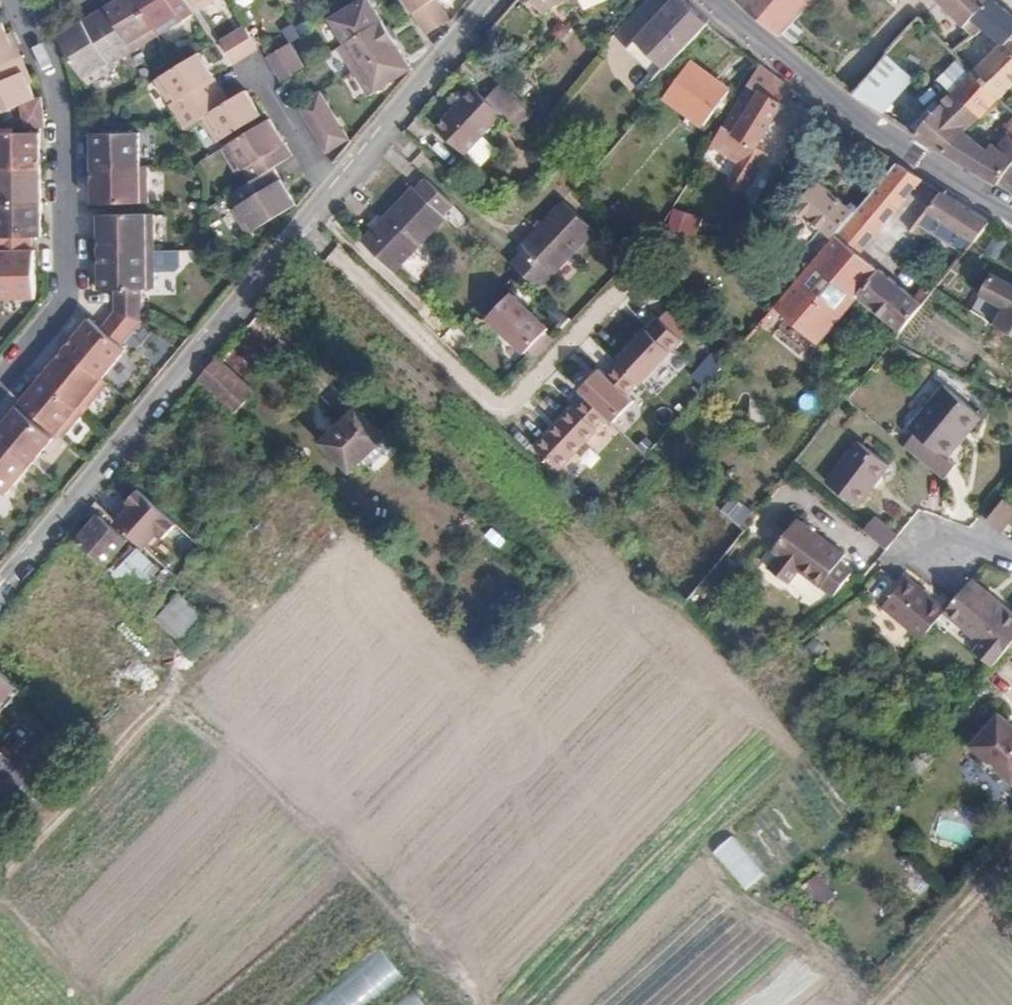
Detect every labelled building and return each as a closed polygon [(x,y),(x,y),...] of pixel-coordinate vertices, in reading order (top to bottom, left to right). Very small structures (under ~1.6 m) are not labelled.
[(95,13),(122,58),(158,35),(136,0),(117,0),(95,13)] [(158,35),(194,14),(186,0),(136,0),(158,35)] [(201,9),(216,0),(195,0),(201,9)] [(345,44),(383,20),(371,0),(361,0),(338,14),(330,19),(345,44)] [(427,35),(450,20),(438,0),(405,0),(427,35)] [(541,14),(567,0),(528,0),(541,14)] [(660,67),(662,69),(704,21),(682,0),(670,0),(633,39),(660,67)] [(779,36),(814,0),(741,0),(779,36)] [(984,0),(931,0),(953,19),(961,27),(971,17),(968,14),(984,0)] [(991,0),(984,0),(968,14),(971,17),(980,24),(979,26),(999,43),(970,73),(994,98),(1011,80),(1011,19),(991,0)] [(122,58),(95,13),(59,36),(71,57),(88,85),(113,70),(110,65),(122,58)] [(980,24),(971,17),(961,27),(953,19),(935,37),(951,53),(979,26),(980,24)] [(339,48),(354,72),(398,44),(383,20),(345,44),(339,48)] [(19,60),(9,36),(2,21),(0,22),(0,68),(19,60)] [(235,64),(259,49),(245,26),(221,41),(235,64)] [(19,60),(22,59),(12,35),(9,36),(19,60)] [(268,57),(282,81),(305,67),(291,44),(268,57)] [(399,78),(413,69),(398,44),(354,72),(369,96),(399,78)] [(908,70),(883,52),(850,91),(878,111),(887,99),(908,70)] [(156,80),(178,117),(222,90),(215,77),(200,53),(177,67),(156,80)] [(954,89),(970,73),(956,58),(940,75),(953,90),(954,89)] [(19,60),(29,84),(32,83),(22,59),(19,60)] [(688,59),(660,92),(700,125),(727,90),(688,59)] [(35,99),(29,84),(19,60),(0,68),(0,114),(20,105),(35,99)] [(757,66),(710,145),(739,165),(750,172),(762,154),(753,148),(780,107),(778,106),(789,90),(757,66)] [(1000,103),(994,98),(970,73),(954,89),(979,115),(991,103),(996,108),(1000,103)] [(516,129),(533,112),(502,82),(485,99),(501,115),(516,129)] [(485,99),(474,87),(435,126),(463,154),(481,136),(501,115),(485,99)] [(979,115),(954,89),(953,90),(940,105),(935,100),(914,121),(916,122),(907,131),(941,152),(961,131),(962,132),(979,115)] [(222,90),(178,117),(186,129),(203,119),(217,143),(262,116),(247,90),(230,101),(222,90)] [(312,129),(335,116),(320,92),(298,106),(312,129)] [(25,128),(45,127),(39,98),(35,99),(20,105),(25,128)] [(878,111),(886,116),(895,105),(887,99),(878,111)] [(349,139),(335,116),(312,129),(327,153),(349,139)] [(243,170),(251,182),(274,167),(293,156),(270,119),(266,122),(221,149),(237,174),(243,170)] [(994,183),(1011,161),(1011,133),(1009,131),(997,147),(990,143),(985,149),(974,141),(962,132),(961,131),(941,152),(962,165),(994,184),(994,183)] [(41,170),(40,132),(25,133),(0,133),(0,170),(41,170)] [(92,135),(92,167),(140,166),(139,135),(92,135)] [(481,136),(463,154),(477,168),(495,150),(481,136)] [(896,163),(876,149),(857,173),(875,187),(896,163)] [(994,183),(1009,192),(1011,193),(1011,161),(994,183)] [(875,187),(855,208),(879,227),(920,178),(905,168),(896,163),(875,187)] [(101,204),(148,203),(147,166),(140,166),(92,167),(93,204),(101,204)] [(274,167),(251,182),(232,194),(239,206),(232,210),(248,235),(297,204),(274,167)] [(41,170),(0,170),(0,204),(42,203),(41,170)] [(426,178),(422,182),(448,207),(453,203),(426,178)] [(448,207),(422,182),(416,189),(414,187),(364,238),(394,267),(444,216),(442,214),(448,207)] [(819,239),(825,245),(836,232),(853,211),(815,182),(793,207),(824,234),(819,239)] [(987,220),(939,190),(908,229),(917,237),(919,235),(926,241),(935,231),(927,224),(933,216),(971,241),(987,220)] [(42,203),(0,204),(0,237),(33,237),(42,236),(42,203)] [(508,265),(534,290),(590,232),(560,203),(514,250),(518,255),(508,265)] [(853,211),(836,232),(859,251),(879,227),(855,208),(853,211)] [(98,252),(154,251),(153,215),(102,216),(98,216),(98,252)] [(795,279),(838,317),(856,297),(854,294),(877,267),(859,251),(836,232),(825,245),(795,279)] [(36,297),(36,275),(35,250),(33,250),(33,237),(0,237),(0,298),(36,297)] [(114,311),(144,322),(143,290),(155,289),(154,251),(98,252),(99,290),(114,290),(114,311)] [(933,290),(959,257),(954,253),(951,257),(947,254),(936,268),(940,271),(928,286),(933,290)] [(854,294),(856,297),(898,334),(921,305),(877,267),(854,294)] [(969,311),(979,317),(1011,336),(1011,286),(991,274),(969,311)] [(795,279),(772,307),(815,344),(838,317),(795,279)] [(483,311),(532,358),(556,333),(507,287),(483,311)] [(122,347),(144,322),(114,311),(100,329),(90,319),(65,348),(103,379),(126,350),(122,347)] [(656,312),(612,353),(637,381),(682,340),(656,312)] [(979,317),(968,341),(1011,365),(1011,336),(979,317)] [(85,412),(109,384),(103,379),(65,348),(42,377),(85,412)] [(211,356),(193,377),(230,412),(250,390),(211,356)] [(570,389),(618,433),(642,405),(595,363),(570,389)] [(64,438),(85,412),(42,377),(21,402),(64,438)] [(900,446),(938,478),(952,463),(945,456),(959,439),(955,436),(975,411),(941,383),(906,427),(911,432),(900,446)] [(17,407),(0,428),(0,442),(30,466),(54,437),(17,407)] [(367,470),(391,446),(354,409),(320,443),(347,470),(357,460),(367,470)] [(955,436),(959,439),(980,414),(975,411),(955,436)] [(906,427),(894,441),(900,446),(911,432),(906,427)] [(824,481),(854,505),(886,464),(857,441),(824,481)] [(3,491),(7,495),(30,466),(0,442),(0,495),(3,491)] [(142,549),(170,520),(137,490),(125,503),(129,507),(114,523),(142,549)] [(742,525),(752,511),(729,496),(719,510),(742,525)] [(74,541),(101,566),(125,540),(97,515),(74,541)] [(860,528),(884,548),(895,535),(872,515),(860,528)] [(795,517),(769,550),(775,554),(766,566),(787,582),(796,570),(830,596),(851,570),(837,559),(841,554),(795,517)] [(500,541),(482,526),(477,533),(495,547),(500,541)] [(110,576),(129,595),(153,568),(134,549),(110,576)] [(944,616),(947,612),(909,580),(884,610),(922,642),(944,616)] [(1011,644),(1011,618),(971,584),(947,612),(944,616),(980,647),(974,655),(991,669),(1011,645),(1011,644)] [(171,632),(193,607),(178,595),(157,619),(171,632)] [(216,629),(193,607),(171,632),(195,653),(216,629)] [(0,670),(0,714),(20,690),(0,670)] [(1000,713),(972,745),(985,756),(986,764),(996,772),(1003,772),(1011,780),(1011,724),(1000,713)] [(404,978),(378,947),(307,1004),(370,1004),(404,978)] [(399,1004),(426,1004),(415,992),(399,1004)]
